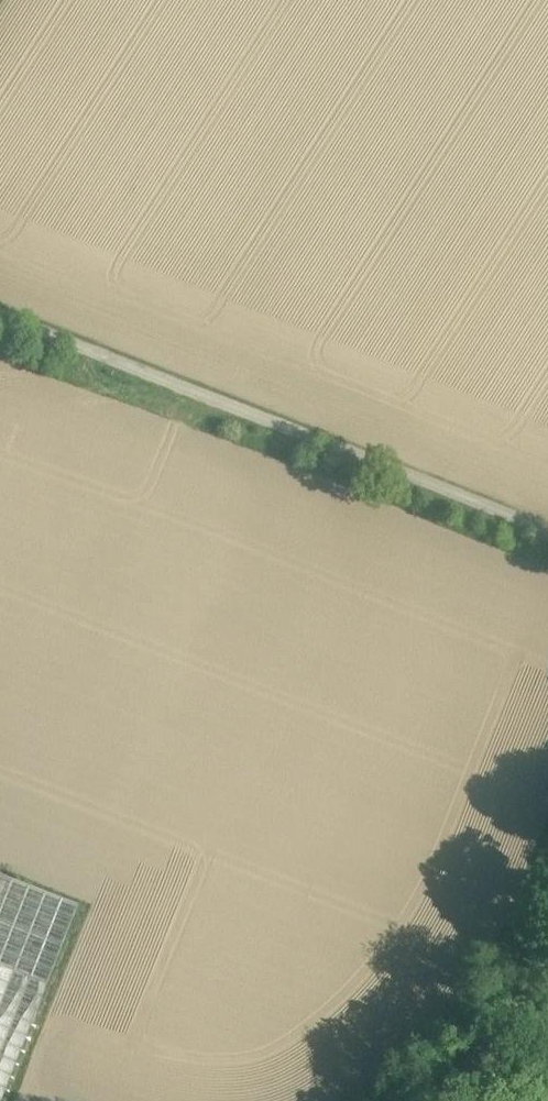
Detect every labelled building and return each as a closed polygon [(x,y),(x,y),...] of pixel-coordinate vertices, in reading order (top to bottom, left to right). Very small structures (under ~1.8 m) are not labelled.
[(0,875),(0,1100),(2,1100),(78,906),(0,875)]
